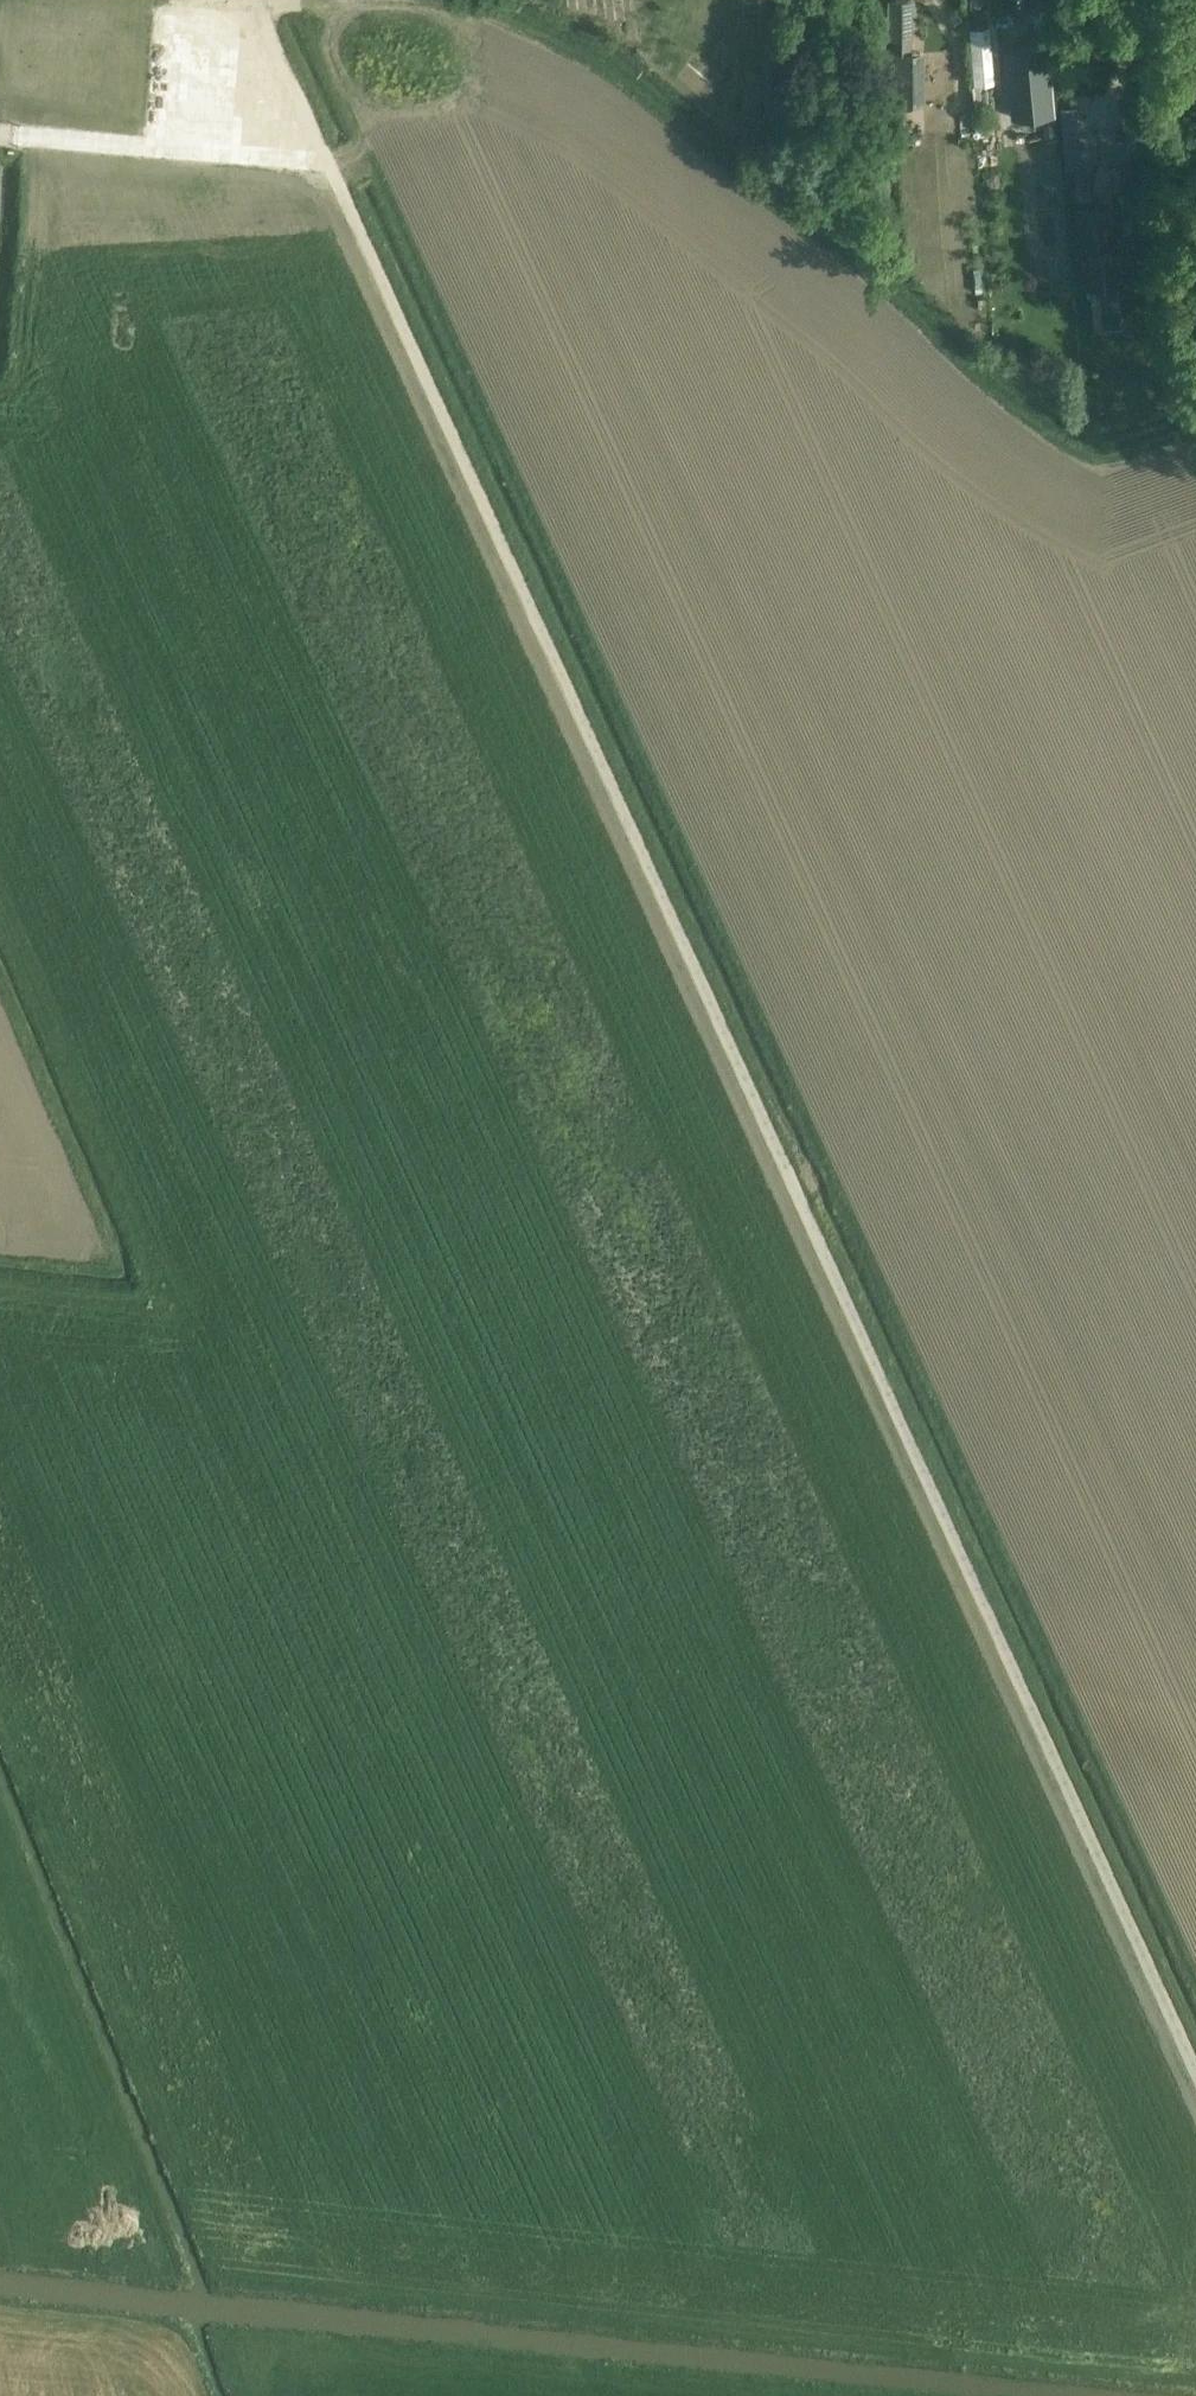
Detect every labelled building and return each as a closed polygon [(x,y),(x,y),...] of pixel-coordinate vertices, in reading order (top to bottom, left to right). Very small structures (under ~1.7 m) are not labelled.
[(912,0),(894,0),(891,0),(892,40),(914,39),(912,0)] [(990,25),(970,27),(975,84),(994,82),(990,25)] [(1041,37),(1003,41),(1008,96),(1031,94),(1047,93),(1041,37)] [(1090,98),(1064,103),(1070,171),(1096,166),(1090,98)] [(1081,260),(1083,290),(1120,287),(1117,244),(1111,244),(1108,205),(1076,208),(1080,250),(1086,249),(1087,260),(1081,260)]
